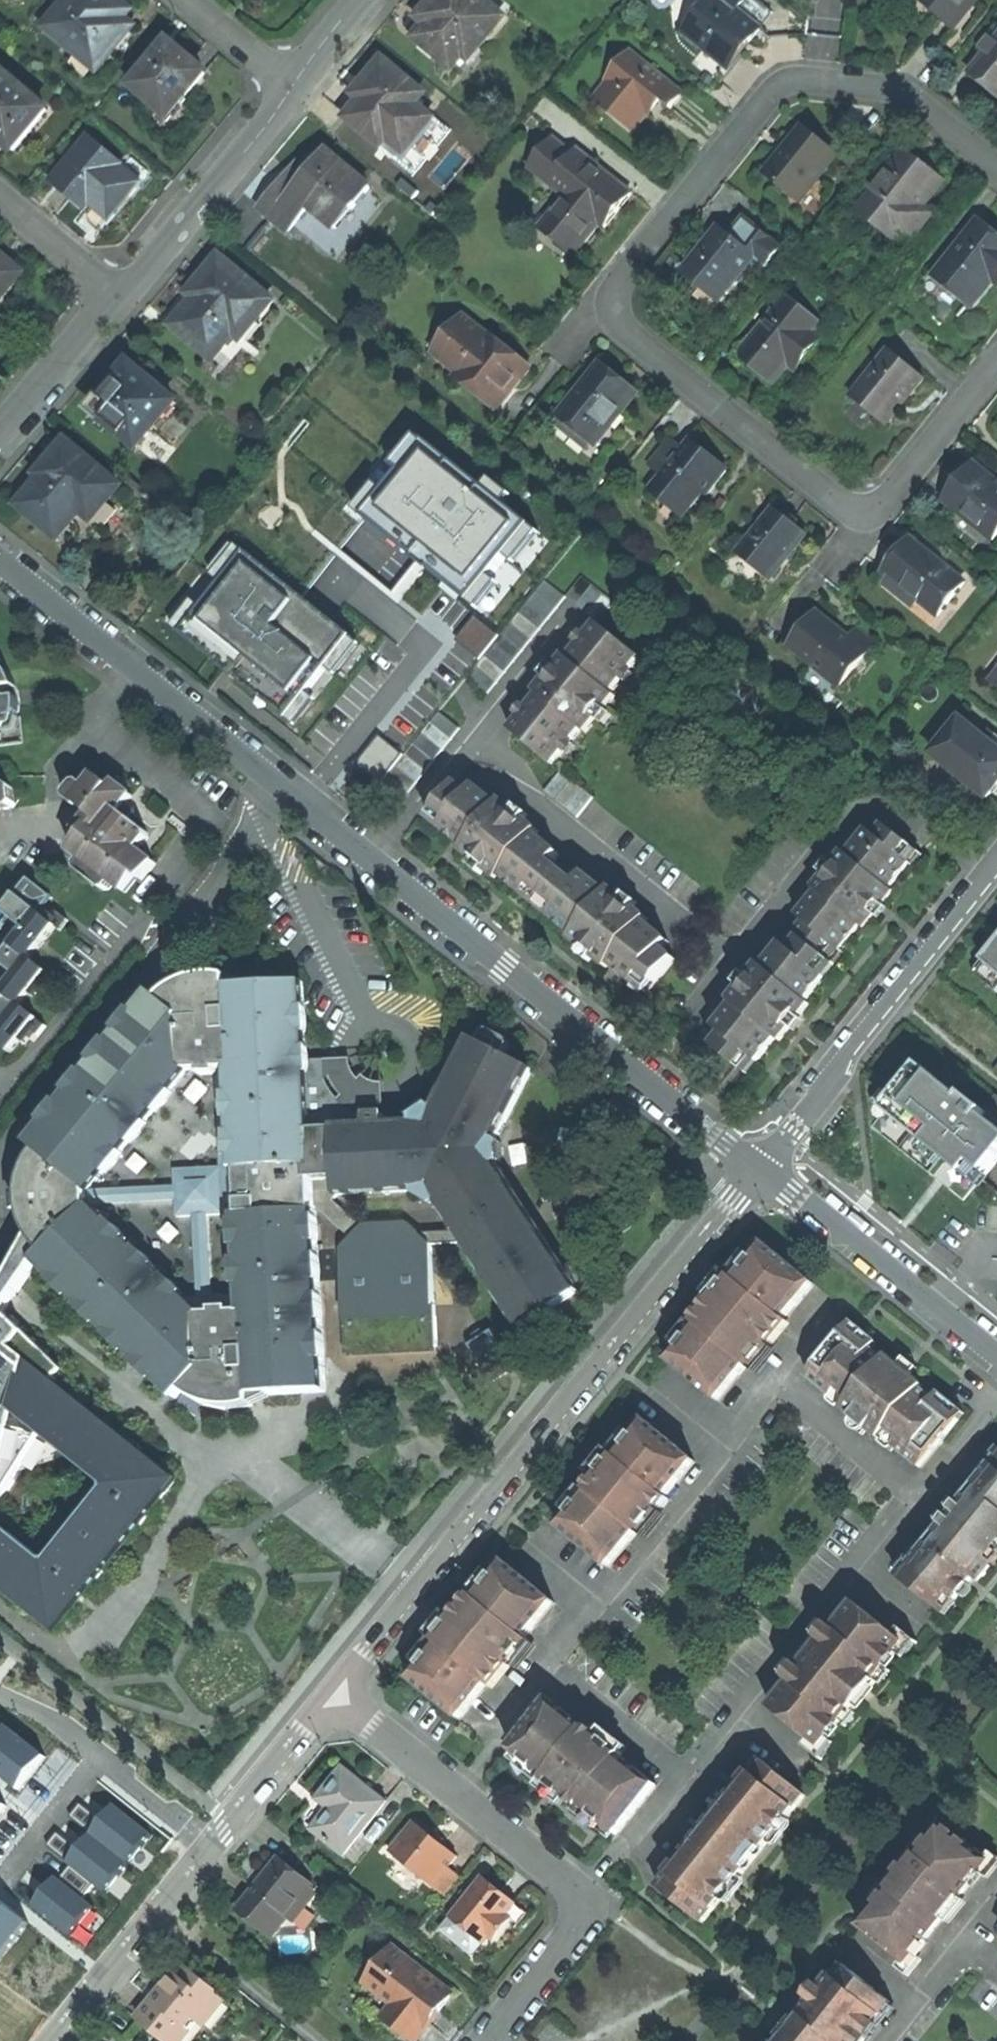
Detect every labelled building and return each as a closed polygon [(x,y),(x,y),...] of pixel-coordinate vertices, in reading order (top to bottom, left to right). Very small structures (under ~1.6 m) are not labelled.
[(97,69),(132,27),(121,18),(127,11),(129,13),(130,12),(116,0),(71,0),(48,28),(97,69)] [(452,67),(464,53),(469,57),(502,18),(481,0),(435,0),(429,7),(437,14),(418,38),(452,67)] [(726,68),(735,56),(747,43),(749,44),(761,29),(738,10),(725,0),(712,0),(685,35),(702,48),(726,68)] [(738,10),(746,0),(725,0),(738,10)] [(957,26),(977,0),(925,0),(939,11),(957,26)] [(982,49),(987,54),(996,42),(991,38),(982,49)] [(996,90),(996,42),(987,54),(973,71),(989,84),(996,90)] [(134,88),(169,117),(205,74),(187,59),(170,45),(134,88)] [(716,81),(726,68),(702,48),(692,62),(716,81)] [(593,99),(633,131),(644,118),(659,99),(671,109),(683,94),(631,52),(593,99)] [(388,137),(405,151),(431,119),(414,105),(422,95),(384,63),(374,74),(366,84),(373,90),(350,118),(382,145),(388,137)] [(0,72),(0,139),(14,151),(47,111),(0,72)] [(766,174),(801,202),(838,156),(817,139),(804,128),(766,174)] [(66,194),(84,209),(90,202),(110,218),(148,173),(128,156),(121,165),(91,140),(54,184),(66,194)] [(540,229),(574,257),(600,224),(605,228),(617,214),(632,194),(578,151),(572,157),(552,141),(530,168),(566,197),(540,229)] [(906,153),(860,211),(897,241),(898,240),(907,247),(933,215),(924,208),(944,183),(931,173),(906,153)] [(263,209),(290,231),(310,207),(336,229),(370,189),(328,154),(311,173),(300,164),(281,187),(263,209)] [(749,220),(733,240),(755,257),(771,271),(787,251),(749,220)] [(935,277),(973,307),(985,292),(994,281),(996,284),(996,236),(978,222),(935,277)] [(686,271),(720,299),(755,257),(733,240),(720,229),(700,254),(686,271)] [(22,273),(20,271),(20,272),(0,256),(0,300),(22,273)] [(175,326),(214,358),(221,350),(233,360),(248,342),(242,338),(272,301),(221,259),(204,279),(191,294),(197,299),(175,326)] [(788,296),(781,305),(816,332),(823,324),(788,296)] [(776,381),(790,365),(797,370),(823,338),(816,332),(781,305),(742,354),(760,368),(776,381)] [(457,378),(497,410),(531,369),(509,351),(491,336),(489,337),(465,317),(435,354),(460,374),(457,378)] [(852,397),(886,425),(903,403),(923,378),(889,351),(852,397)] [(95,410),(139,447),(175,403),(131,366),(114,387),(95,410)] [(595,443),(597,445),(635,397),(617,382),(599,368),(560,415),(563,417),(556,425),(588,451),(595,443)] [(378,484),(358,509),(479,610),(499,584),(491,576),(508,557),(517,564),(543,532),(503,500),(510,491),(492,477),(486,486),(419,432),(392,464),(402,472),(386,491),(378,484)] [(652,490),(684,516),(704,490),(708,493),(727,470),(707,454),(691,441),(685,449),(671,438),(649,466),(662,477),(652,490)] [(38,521),(58,537),(81,509),(92,519),(119,486),(67,443),(40,475),(44,478),(21,506),(38,521)] [(994,541),(996,537),(996,483),(973,464),(959,482),(944,501),(994,541)] [(740,555),(771,580),(808,536),(791,522),(777,510),(740,555)] [(918,600),(938,616),(966,583),(917,543),(902,562),(889,577),(890,578),(918,600)] [(318,681),(353,638),(302,596),(247,552),(188,625),(229,658),(234,662),(243,650),(252,657),(242,669),(244,671),(294,711),(318,681)] [(566,597),(598,624),(614,602),(583,577),(566,597)] [(912,606),(918,600),(890,578),(885,585),(912,606)] [(489,694),(566,597),(545,580),(501,636),(482,659),(468,677),(489,694)] [(791,647),(841,686),(874,643),(856,629),(848,638),(832,626),(817,614),(791,647)] [(482,659),(501,636),(485,623),(478,617),(459,640),(482,659)] [(531,747),(553,765),(582,729),(586,732),(616,696),(612,693),(640,657),(598,624),(570,659),(566,656),(536,693),(540,696),(511,731),(531,747)] [(244,671),(242,669),(252,657),(243,650),(234,662),(229,658),(221,668),(236,680),(244,671)] [(21,719),(21,698),(12,699),(8,697),(8,689),(11,687),(18,685),(16,678),(12,672),(6,666),(0,667),(0,720),(21,719)] [(20,691),(18,685),(11,687),(8,689),(8,697),(12,699),(21,698),(20,691)] [(388,777),(408,793),(460,729),(440,713),(404,756),(388,777)] [(27,745),(24,718),(21,719),(0,720),(0,748),(27,745)] [(961,720),(934,755),(988,798),(996,787),(996,749),(961,720)] [(404,756),(380,737),(358,765),(382,784),(388,777),(404,756)] [(545,791),(577,817),(594,797),(561,771),(545,791)] [(10,809),(14,804),(14,790),(9,785),(4,784),(3,775),(0,775),(0,810),(10,809)] [(120,784),(116,788),(100,775),(91,787),(87,784),(82,784),(71,797),(71,801),(80,809),(83,808),(93,816),(69,847),(86,860),(84,862),(84,867),(109,887),(115,888),(117,884),(131,896),(143,879),(147,883),(161,865),(144,853),(152,843),(152,833),(133,818),(124,811),(132,801),(135,797),(126,789),(120,784)] [(502,878),(537,906),(565,871),(553,861),(559,854),(536,835),(539,831),(502,802),(499,805),(475,786),(469,793),(457,783),(428,818),(465,847),(462,851),(482,868),(499,881),(502,878)] [(135,804),(132,801),(124,811),(133,818),(138,813),(138,808),(135,804)] [(802,938),(832,962),(861,926),(865,929),(880,910),(895,892),(891,888),(919,853),(885,825),(876,836),(869,830),(848,855),(844,852),(815,889),(819,892),(799,917),(806,923),(797,934),(802,938)] [(611,965),(648,994),(676,960),(663,949),(669,942),(645,923),(648,919),(612,890),(608,894),(585,875),(579,882),(565,871),(537,906),(574,936),(571,939),(588,953),(608,969),(611,965)] [(33,880),(20,895),(25,899),(28,896),(41,906),(37,910),(43,915),(56,899),(33,880)] [(14,1053),(27,1036),(41,1020),(24,1006),(36,990),(51,973),(34,960),(47,943),(59,928),(43,915),(37,910),(41,906),(28,896),(25,899),(20,895),(7,912),(12,916),(0,931),(0,935),(10,943),(0,956),(0,960),(4,964),(0,969),(0,989),(0,990),(0,1042),(14,1053)] [(822,975),(832,962),(802,938),(791,951),(784,945),(765,968),(761,965),(731,1002),(736,1005),(716,1029),(724,1035),(714,1047),(749,1075),(778,1039),(781,1042),(794,1027),(811,1005),(807,1002),(826,978),(822,975)] [(974,973),(975,974),(985,962),(996,972),(996,944),(974,973)] [(996,992),(996,972),(985,962),(975,974),(996,992)] [(180,989),(231,986),(231,975),(220,974),(206,975),(191,979),(181,983),(172,990),(165,995),(163,999),(158,996),(158,1013),(180,1012),(180,989)] [(308,1061),(303,981),(231,986),(180,989),(180,1012),(190,1173),(309,1168),(314,1168),(309,1084),(308,1061)] [(158,1013),(158,996),(154,992),(33,1145),(42,1153),(54,1162),(45,1178),(47,1195),(27,1195),(19,1195),(21,1214),(28,1213),(48,1212),(48,1229),(58,1241),(48,1252),(39,1261),(138,1359),(178,1399),(186,1392),(191,1396),(201,1401),(213,1405),(223,1407),(232,1408),(245,1408),(254,1406),(254,1396),(328,1392),(317,1206),(353,1238),(364,1227),(337,1203),(336,1198),(342,1194),(340,1180),(309,1180),(309,1168),(190,1173),(180,1012),(158,1013)] [(481,1042),(507,1056),(515,1042),(489,1029),(481,1042)] [(329,1079),(309,1084),(314,1168),(309,1168),(309,1180),(340,1180),(342,1194),(358,1193),(362,1189),(382,1190),(385,1192),(419,1190),(420,1195),(437,1205),(443,1203),(462,1231),(466,1232),(473,1243),(476,1248),(475,1253),(516,1316),(520,1317),(527,1327),(579,1293),(572,1283),(573,1279),(533,1218),(530,1217),(517,1199),(518,1195),(500,1168),(500,1164),(505,1163),(503,1142),(498,1138),(534,1071),(507,1056),(481,1042),(474,1038),(437,1108),(432,1106),(416,1117),(416,1123),(387,1124),(387,1115),(378,1115),(368,1115),(353,1107),(348,1104),(342,1100),(334,1091),(329,1079)] [(378,1115),(387,1115),(385,1058),(308,1061),(309,1084),(329,1079),(334,1091),(342,1100),(348,1104),(353,1107),(368,1115),(378,1115)] [(894,1098),(907,1109),(897,1120),(951,1164),(977,1185),(996,1161),(996,1127),(984,1116),(987,1113),(966,1096),(963,1099),(920,1065),(894,1098)] [(987,1109),(996,1117),(996,1096),(987,1109)] [(667,1146),(657,1152),(666,1168),(676,1162),(667,1146)] [(54,1162),(42,1153),(38,1159),(35,1164),(32,1171),(30,1177),(28,1185),(27,1192),(27,1195),(47,1195),(45,1178),(54,1162)] [(48,1212),(28,1213),(29,1219),(30,1224),(32,1229),(34,1233),(36,1237),(41,1245),(45,1248),(48,1252),(58,1241),(48,1229),(48,1212)] [(410,1223),(364,1227),(353,1238),(343,1248),(351,1354),(440,1350),(433,1244),(422,1233),(410,1223)] [(433,1244),(473,1243),(466,1232),(422,1233),(433,1244)] [(39,1261),(48,1252),(45,1248),(41,1245),(36,1237),(34,1233),(7,1282),(0,1295),(0,1309),(4,1312),(17,1293),(39,1261)] [(814,1285),(765,1244),(716,1305),(670,1361),(719,1401),(814,1285)] [(56,1630),(175,1479),(53,1382),(62,1369),(4,1312),(0,1309),(0,1586),(56,1630)] [(886,1360),(848,1329),(809,1377),(834,1397),(839,1391),(852,1401),(847,1408),(845,1410),(881,1440),(883,1437),(889,1431),(902,1441),(896,1448),(921,1468),(960,1420),(922,1389),(924,1387),(911,1376),(897,1365),(888,1357),(886,1360)] [(492,1331),(469,1346),(491,1381),(515,1366),(492,1331)] [(897,1365),(911,1376),(918,1368),(910,1361),(904,1357),(897,1365)] [(839,1391),(834,1397),(847,1408),(852,1401),(839,1391)] [(696,1462),(646,1422),(618,1457),(615,1454),(600,1472),(585,1490),(588,1493),(560,1527),(610,1567),(639,1532),(642,1535),(671,1500),(667,1497),(696,1462)] [(889,1431),(883,1437),(896,1448),(902,1441),(889,1431)] [(955,1515),(995,1547),(996,1544),(996,1455),(989,1465),(994,1469),(986,1480),(989,1483),(971,1506),(966,1502),(955,1515)] [(911,1562),(899,1577),(940,1610),(951,1597),(957,1602),(976,1579),(980,1582),(987,1574),(992,1567),(984,1561),(995,1547),(955,1515),(941,1532),(947,1537),(929,1559),(925,1556),(917,1566),(911,1562)] [(555,1603),(506,1563),(446,1637),(411,1679),(460,1720),(555,1603)] [(905,1642),(856,1603),(835,1629),(833,1627),(789,1681),(792,1683),(771,1709),(821,1749),(852,1710),(855,1712),(867,1696),(878,1682),(875,1680),(905,1642)] [(584,1724),(549,1696),(509,1746),(544,1774),(542,1777),(568,1798),(577,1806),(580,1803),(615,1831),(655,1781),(619,1753),(622,1750),(587,1721),(584,1724)] [(1,1724),(0,1725),(0,1777),(11,1786),(38,1753),(1,1724)] [(807,1796),(761,1760),(742,1783),(746,1786),(715,1825),(756,1858),(775,1835),(807,1796)] [(371,1791),(343,1768),(322,1794),(334,1803),(312,1830),(344,1855),(386,1803),(371,1791)] [(111,1802),(87,1831),(124,1860),(147,1832),(111,1802)] [(430,1834),(414,1822),(390,1852),(433,1886),(449,1867),(458,1857),(443,1845),(439,1849),(432,1843),(426,1838),(430,1834)] [(991,1862),(944,1824),(919,1855),(916,1853),(904,1867),(887,1888),(891,1890),(861,1927),(909,1965),(927,1942),(926,1940),(970,1886),(971,1887),(991,1862)] [(728,1894),(756,1858),(715,1825),(682,1866),(678,1863),(659,1886),(704,1923),(728,1894)] [(101,1889),(124,1860),(87,1831),(64,1860),(101,1889)] [(312,1885),(278,1859),(261,1880),(242,1905),(275,1931),(288,1915),(312,1885)] [(461,1877),(449,1867),(433,1886),(446,1896),(461,1877)] [(90,1904),(53,1875),(30,1904),(67,1933),(90,1904)] [(501,1889),(484,1875),(451,1915),(483,1941),(489,1934),(494,1938),(512,1916),(507,1912),(516,1901),(501,1889)] [(319,1890),(312,1885),(288,1915),(295,1920),(319,1890)] [(22,1919),(0,1901),(0,1946),(22,1919)] [(521,1905),(516,1901),(507,1912),(512,1916),(521,1905)] [(483,1941),(451,1915),(442,1927),(474,1953),(483,1941)] [(394,1948),(366,1984),(401,2011),(392,2023),(415,2040),(416,2040),(435,2018),(453,1994),(394,1948)] [(846,1967),(837,1979),(834,1976),(819,1996),(803,2016),(805,2017),(794,2031),(807,2040),(860,2040),(891,2002),(846,1967)] [(188,1968),(180,1977),(174,1973),(160,1990),(162,1992),(160,1995),(139,2021),(165,2040),(183,2040),(198,2022),(204,2026),(227,1998),(188,1968)] [(794,2031),(787,2040),(807,2040),(794,2031)]
